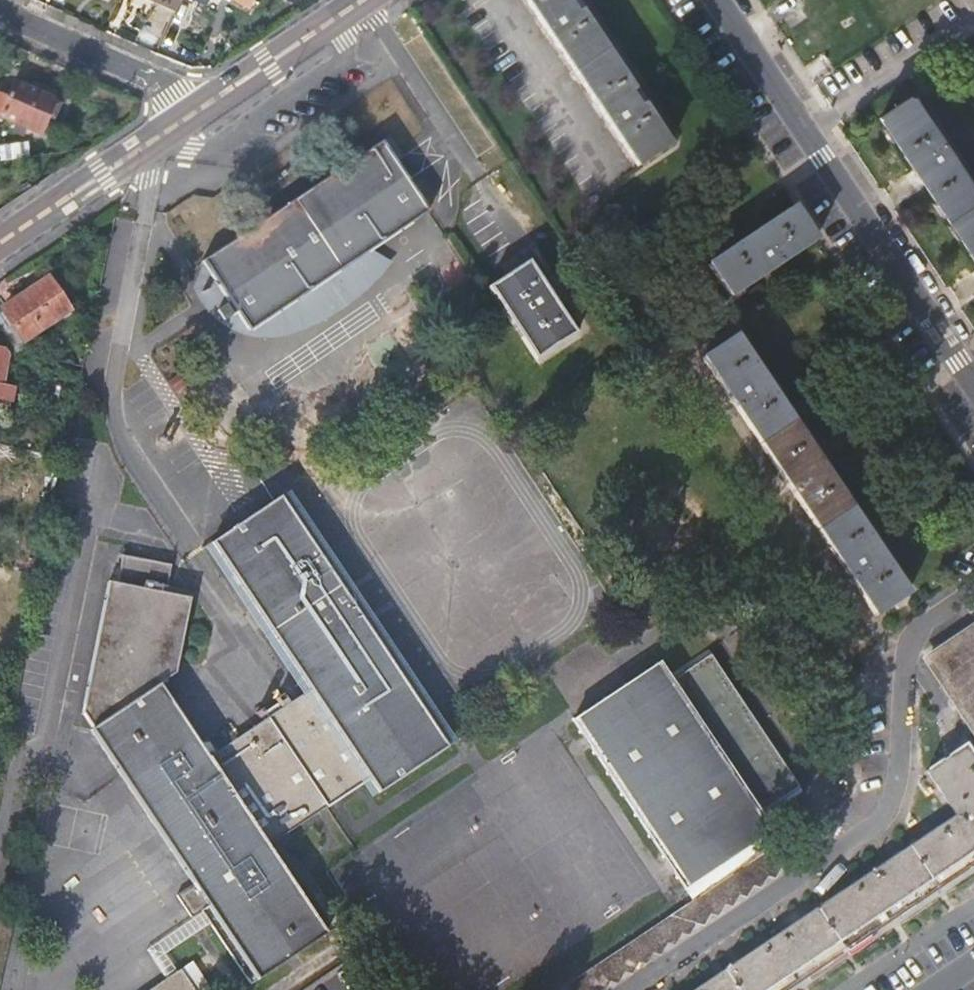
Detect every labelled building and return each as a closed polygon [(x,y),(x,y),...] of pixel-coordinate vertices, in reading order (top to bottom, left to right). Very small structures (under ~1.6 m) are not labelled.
[(610,50),(584,12),(580,14),(575,7),(570,0),(529,0),(546,25),(577,71),(608,117),(640,165),(672,144),(646,104),(642,107),(637,99),(632,92),(636,89),(618,62),(610,50)] [(0,92),(0,115),(17,124),(14,131),(25,136),(28,129),(42,134),(58,100),(15,81),(8,96),(0,92)] [(880,121),(948,221),(973,205),(973,184),(915,98),(880,121)] [(1,147),(3,160),(31,157),(29,143),(1,147)] [(399,167),(384,145),(207,262),(251,327),(428,212),(399,167)] [(948,221),(973,260),(973,205),(948,221)] [(818,239),(796,206),(710,263),(732,296),(818,239)] [(492,287),(508,310),(517,304),(546,285),(531,262),(492,287)] [(0,313),(0,325),(15,348),(71,310),(50,280),(0,313)] [(577,332),(546,285),(517,304),(508,310),(538,358),(577,332)] [(735,332),(702,355),(760,442),(794,419),(735,332)] [(0,350),(0,399),(2,400),(5,386),(12,353),(0,350)] [(852,505),(794,419),(760,442),(818,528),(852,505)] [(449,747),(293,513),(283,498),(216,543),(235,572),(314,690),(237,743),(212,760),(203,746),(160,683),(178,673),(194,598),(190,598),(191,591),(171,586),(175,565),(127,554),(121,583),(112,581),(84,711),(95,727),(93,728),(196,882),(179,894),(194,916),(211,905),(212,906),(219,917),(260,978),(327,933),(279,861),(449,747)] [(912,592),(852,505),(818,528),(876,616),(912,592)] [(973,731),(973,627),(925,660),(973,731)] [(658,664),(573,721),(685,889),(770,831),(759,814),(798,786),(796,783),(805,777),(722,653),(713,659),(709,655),(670,682),(658,664)] [(291,704),(286,696),(280,700),(285,708),(291,704)] [(269,717),(265,710),(261,714),(265,719),(269,717)] [(237,743),(227,729),(203,746),(212,760),(237,743)] [(799,968),(908,895),(973,851),(973,757),(966,746),(927,772),(957,816),(870,874),(792,927),(697,989),(767,989),(799,968)] [(784,839),(653,926),(558,989),(606,989),(610,982),(619,984),(624,973),(632,975),(638,963),(647,965),(653,953),(662,956),(667,945),(676,946),(681,935),(690,937),(697,925),(705,926),(710,915),(719,917),(725,906),(733,908),(739,896),(747,898),(753,886),(761,889),(767,878),(775,880),(782,868),(789,870),(795,858),(803,860),(810,848),(784,839)] [(149,948),(168,978),(150,989),(185,989),(194,984),(183,968),(180,970),(168,951),(219,917),(212,906),(149,948)]
